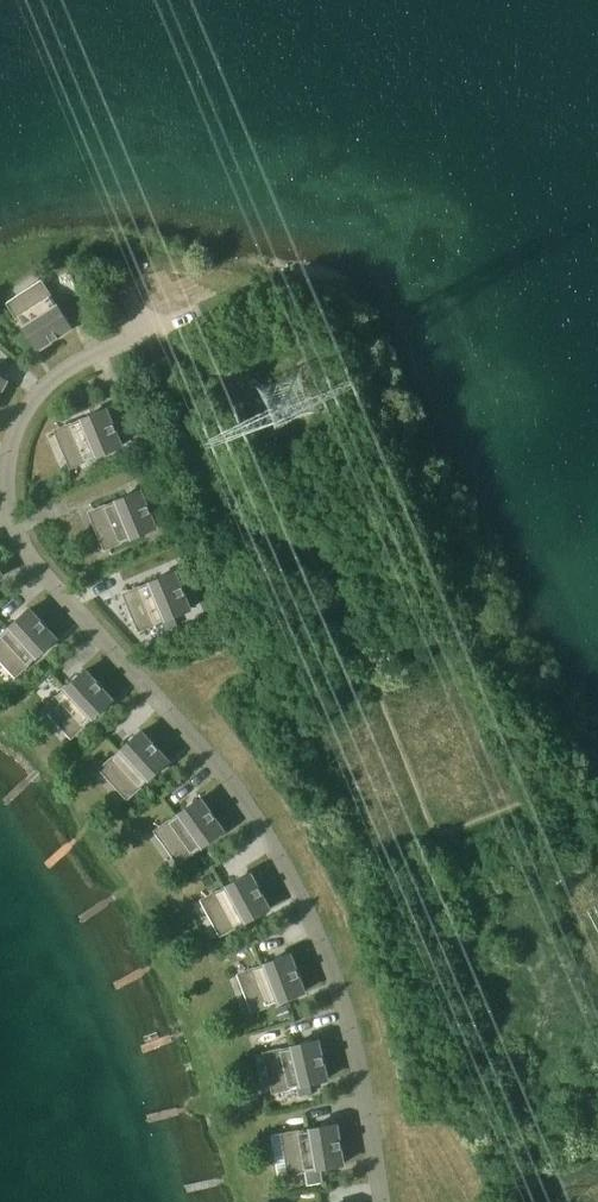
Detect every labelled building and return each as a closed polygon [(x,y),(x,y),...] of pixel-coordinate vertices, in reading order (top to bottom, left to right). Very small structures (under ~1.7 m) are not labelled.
[(51,281),(50,280),(39,294),(22,305),(5,309),(5,310),(12,308),(39,349),(73,327),(46,286),(51,281)] [(8,355),(0,348),(0,364),(8,355)] [(57,422),(56,423),(68,436),(76,454),(77,472),(78,472),(77,465),(122,446),(107,409),(62,428),(57,422)] [(92,504),(91,505),(103,518),(110,536),(111,554),(112,554),(112,546),(157,528),(141,490),(96,509),(92,504)] [(126,585),(125,586),(137,600),(144,617),(145,635),(147,635),(146,628),(191,609),(176,572),(131,591),(126,585)] [(3,648),(16,662),(23,678),(25,678),(22,671),(58,638),(30,609),(0,637),(0,646),(3,648)] [(178,624),(175,616),(163,621),(166,630),(178,624)] [(44,699),(43,701),(59,709),(72,723),(79,740),(80,739),(77,733),(113,700),(86,670),(50,703),(44,699)] [(100,761),(99,762),(115,770),(128,785),(135,801),(137,800),(134,794),(170,761),(142,731),(106,764),(100,761)] [(156,822),(155,823),(170,834),(181,849),(186,867),(187,866),(185,859),(225,831),(201,798),(162,827),(156,822)] [(210,864),(216,860),(210,852),(204,855),(210,864)] [(203,891),(202,892),(215,904),(225,922),(227,939),(229,939),(227,932),(270,909),(251,873),(208,896),(203,891)] [(257,935),(252,926),(246,930),(251,938),(257,935)] [(241,965),(240,966),(251,980),(258,998),(259,1016),(260,1016),(260,1009),(305,991),(291,954),(245,971),(241,965)] [(292,1015),(287,1004),(276,1008),(281,1019),(292,1015)] [(268,1045),(266,1046),(276,1060),(281,1079),(279,1097),(280,1097),(281,1090),(328,1079),(319,1040),(271,1051),(268,1045)] [(310,1083),(298,1086),(300,1095),(313,1092),(310,1083)] [(286,1126),(285,1126),(293,1142),(297,1161),(294,1179),(295,1179),(296,1172),(344,1164),(337,1124),(289,1132),(286,1126)]
